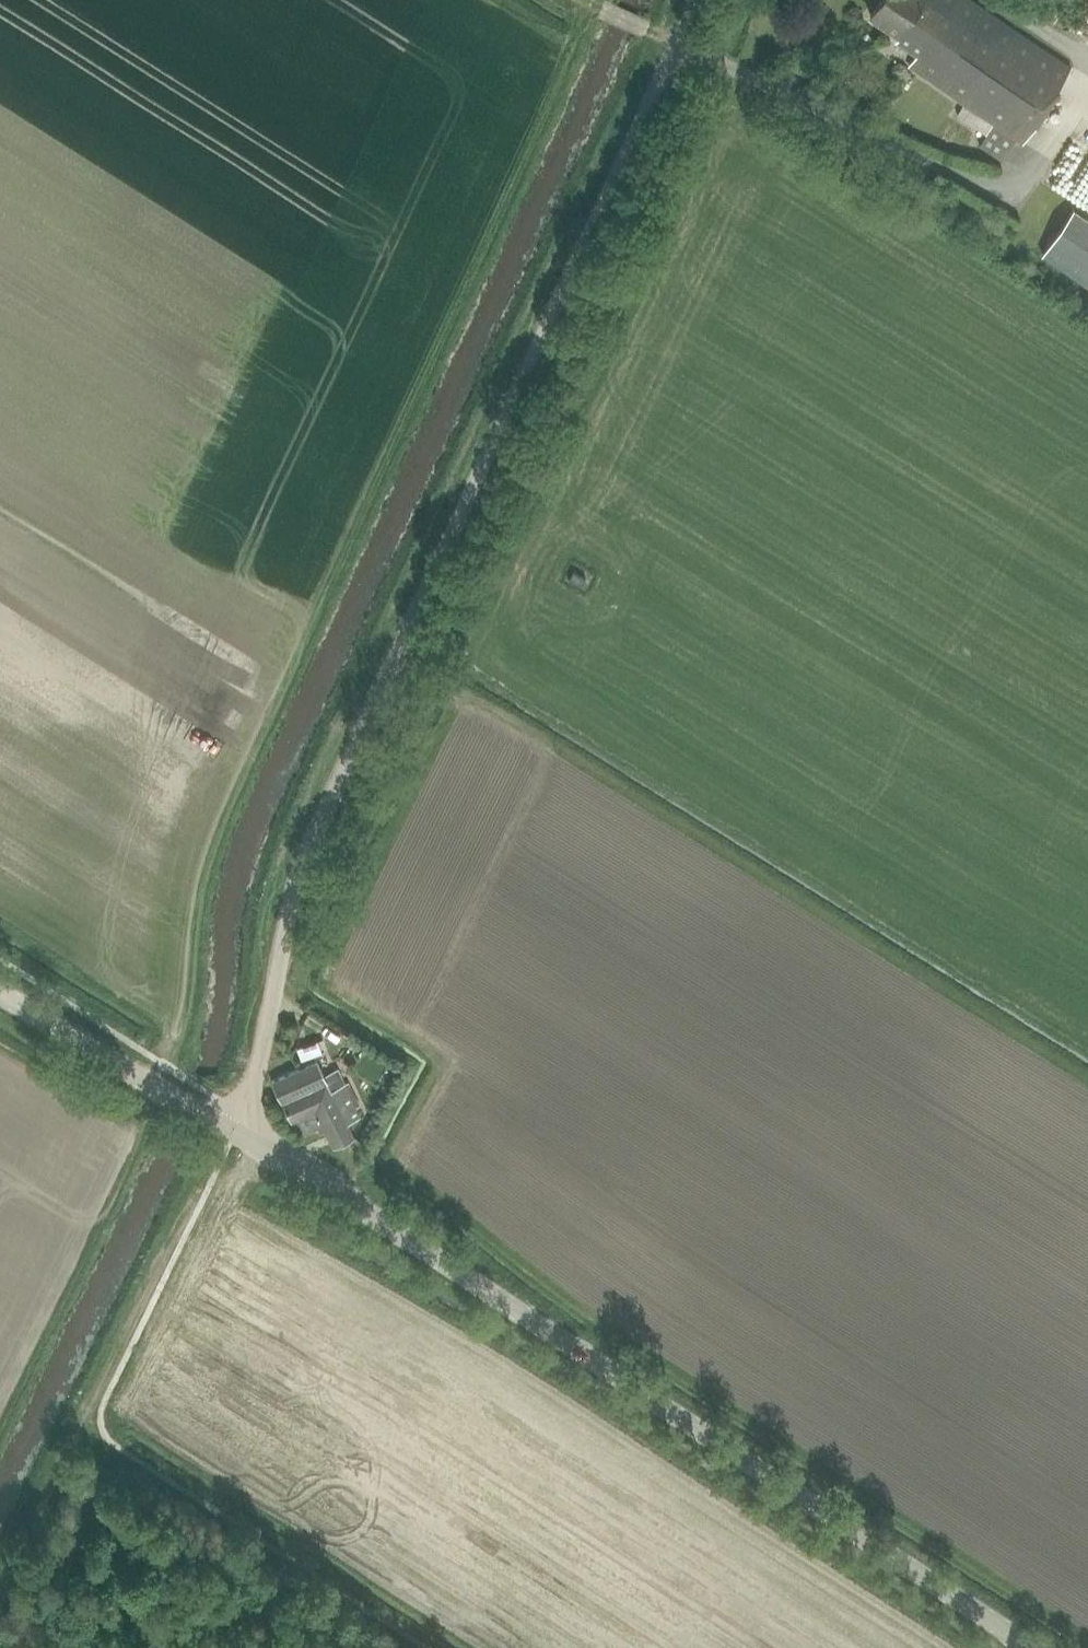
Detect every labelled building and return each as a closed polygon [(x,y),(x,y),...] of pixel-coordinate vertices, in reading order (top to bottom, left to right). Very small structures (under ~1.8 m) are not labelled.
[(874,13),(900,31),(896,38),(917,53),(909,65),(995,122),(980,144),(1002,159),(1017,137),(1024,142),(1074,68),(973,0),(883,0),(874,13)] [(1040,256),(1087,290),(1087,220),(1072,209),(1040,256)] [(585,589),(590,580),(577,573),(572,581),(585,589)] [(302,1062),(322,1057),(318,1040),(298,1044),(302,1062)] [(352,1125),(364,1119),(348,1086),(336,1092),(323,1065),(278,1087),(296,1125),(304,1121),(311,1134),(322,1129),(325,1135),(332,1132),(341,1151),(360,1141),(352,1125)]
